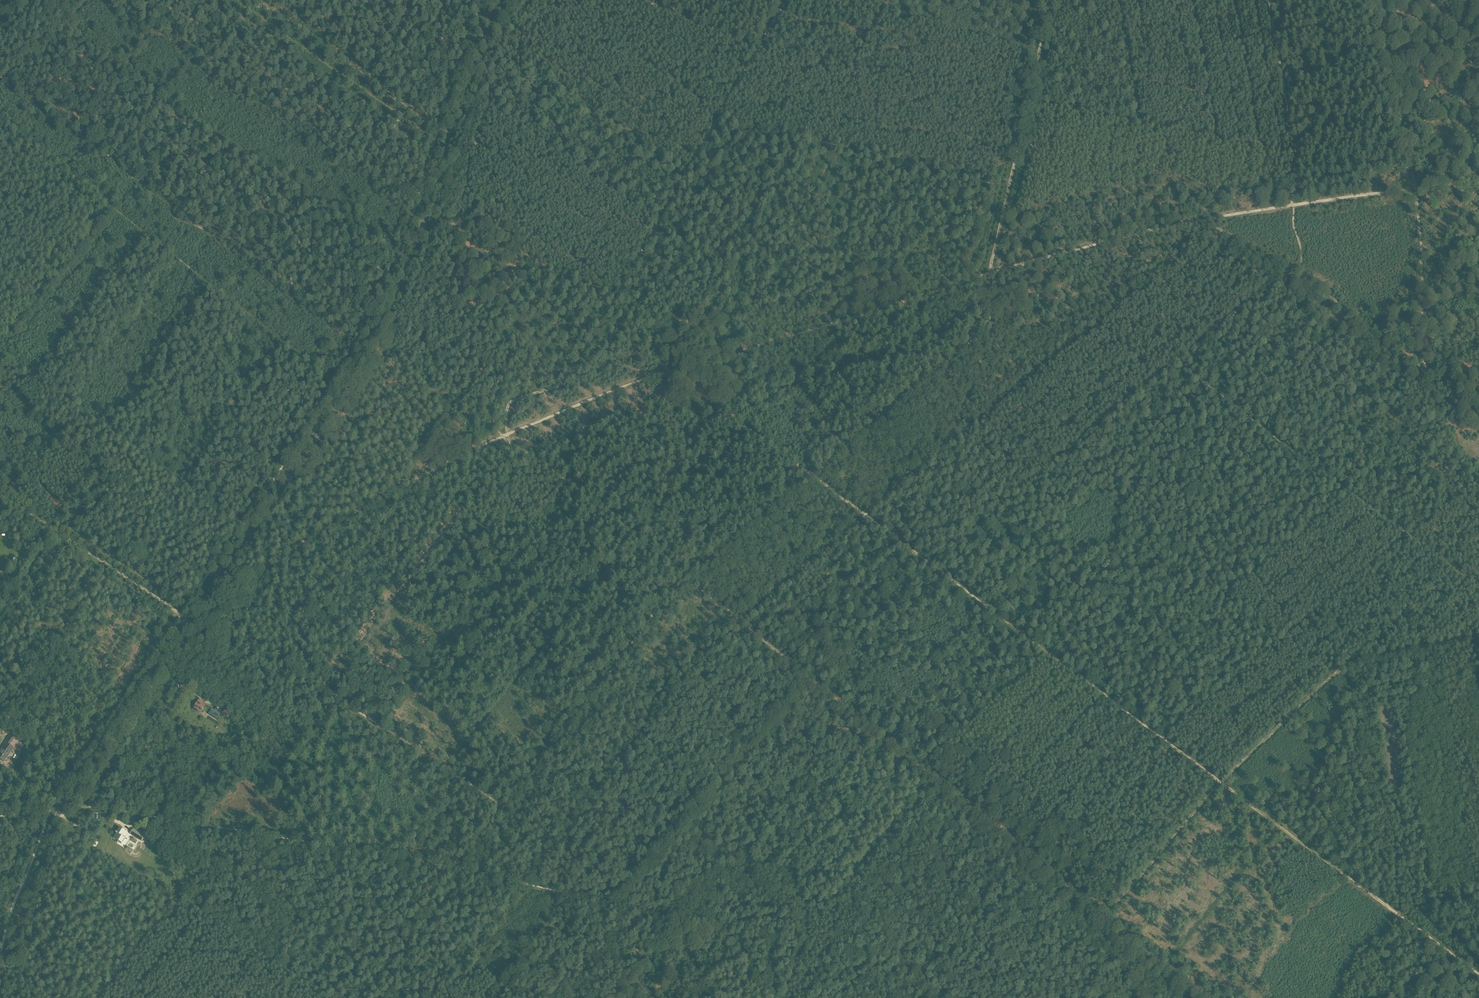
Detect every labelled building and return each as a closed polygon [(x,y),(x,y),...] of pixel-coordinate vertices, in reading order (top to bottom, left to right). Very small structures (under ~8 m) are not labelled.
[(193,708),(193,709),(197,711),(198,709),(201,711),(204,706),(205,704),(202,702),(199,700),(198,700),(193,708)] [(0,749),(0,759),(3,762),(5,759),(7,759),(7,757),(13,748),(9,744),(14,737),(9,733),(4,741),(5,742),(0,749)] [(116,833),(113,838),(118,841),(122,843),(125,838),(126,838),(125,837),(128,833),(120,827),(117,832),(116,832),(116,833)] [(133,828),(130,834),(142,841),(145,835),(133,828)]
